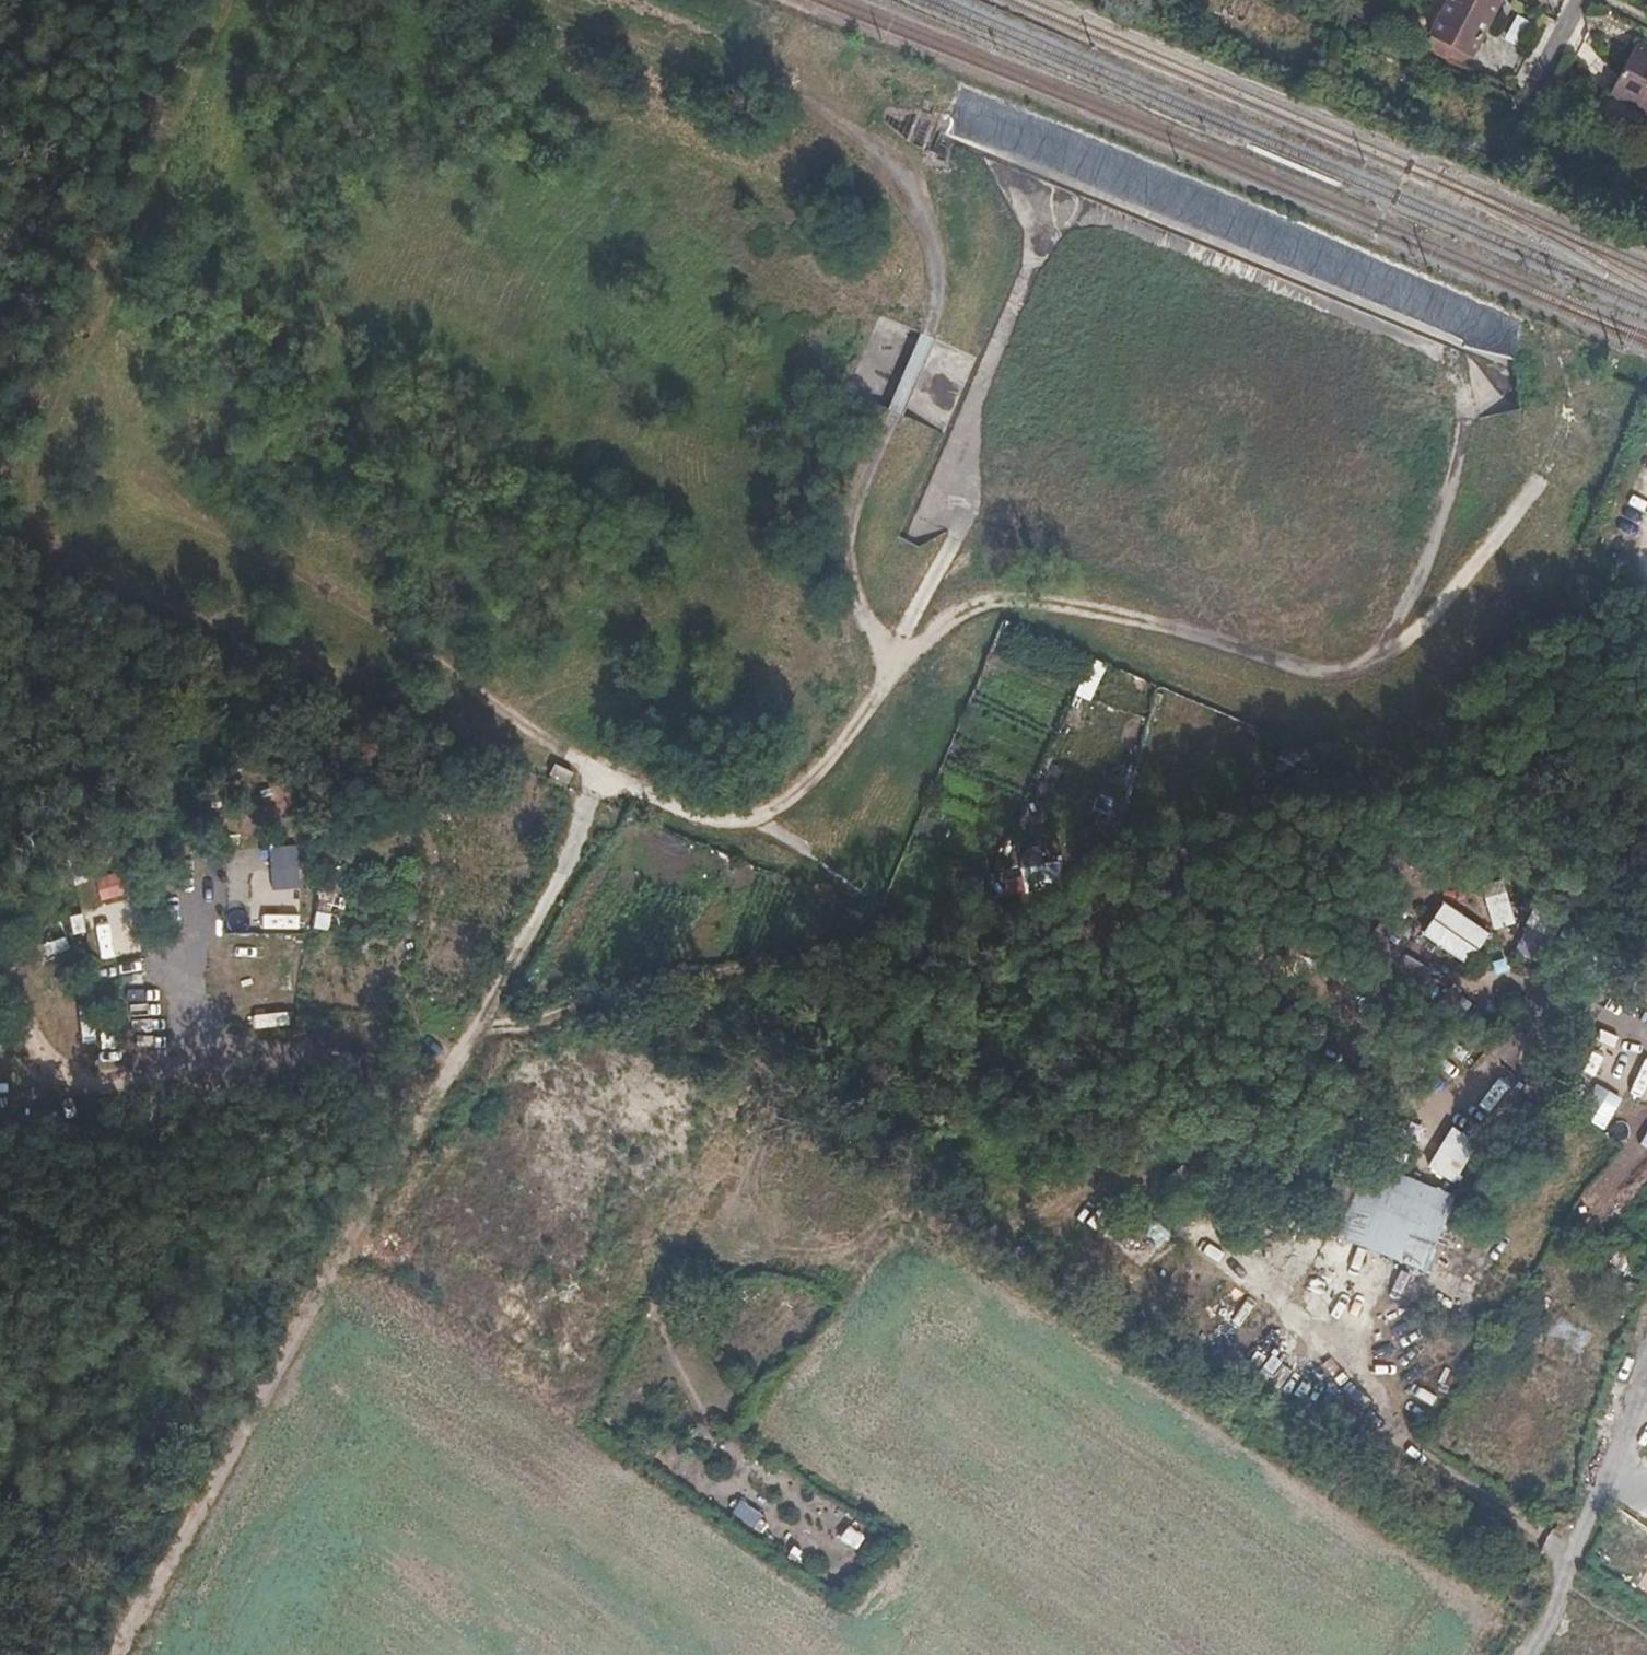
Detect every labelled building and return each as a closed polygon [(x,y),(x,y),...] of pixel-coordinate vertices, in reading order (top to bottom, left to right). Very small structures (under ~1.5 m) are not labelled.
[(1496,0),(1448,0),(1423,48),(1463,65),(1496,0)] [(1635,46),(1608,95),(1646,117),(1646,52),(1635,46)] [(262,929),(297,928),(297,891),(262,891),(262,929)] [(1438,897),(1420,932),(1469,959),(1488,923),(1438,897)] [(1322,1233),(1429,1268),(1454,1189),(1365,1160),(1360,1175),(1342,1169),(1322,1233)]
